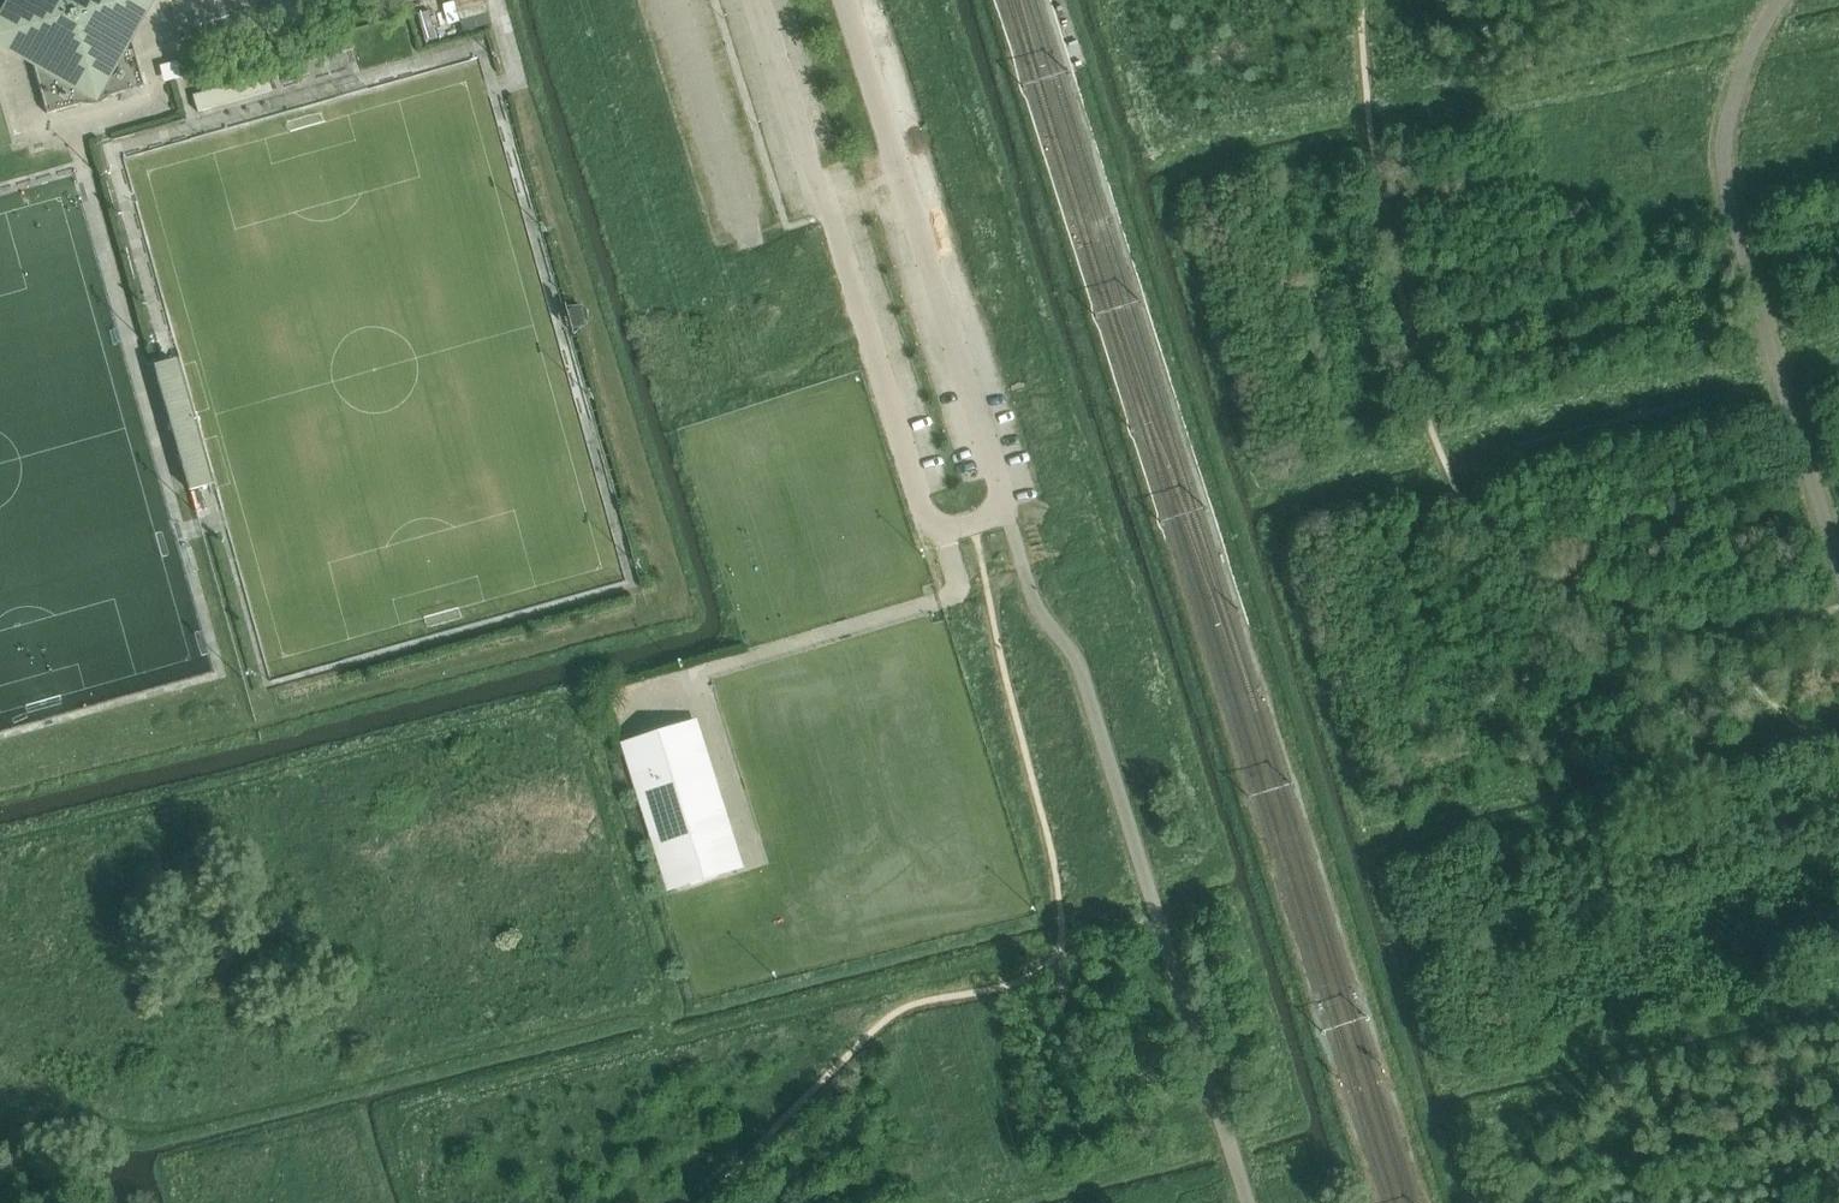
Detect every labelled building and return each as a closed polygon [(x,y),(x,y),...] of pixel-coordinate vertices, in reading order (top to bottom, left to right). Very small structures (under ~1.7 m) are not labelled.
[(13,34),(7,44),(6,46),(31,59),(46,115),(79,105),(82,106),(87,106),(92,106),(97,105),(100,103),(104,101),(107,99),(110,97),(143,87),(127,32),(141,8),(140,7),(144,0),(13,0),(0,23),(1,24),(2,24),(11,29),(13,34)] [(211,91),(192,97),(197,113),(216,108),(211,91)] [(700,728),(626,751),(670,889),(743,866),(721,796),(700,728)]
